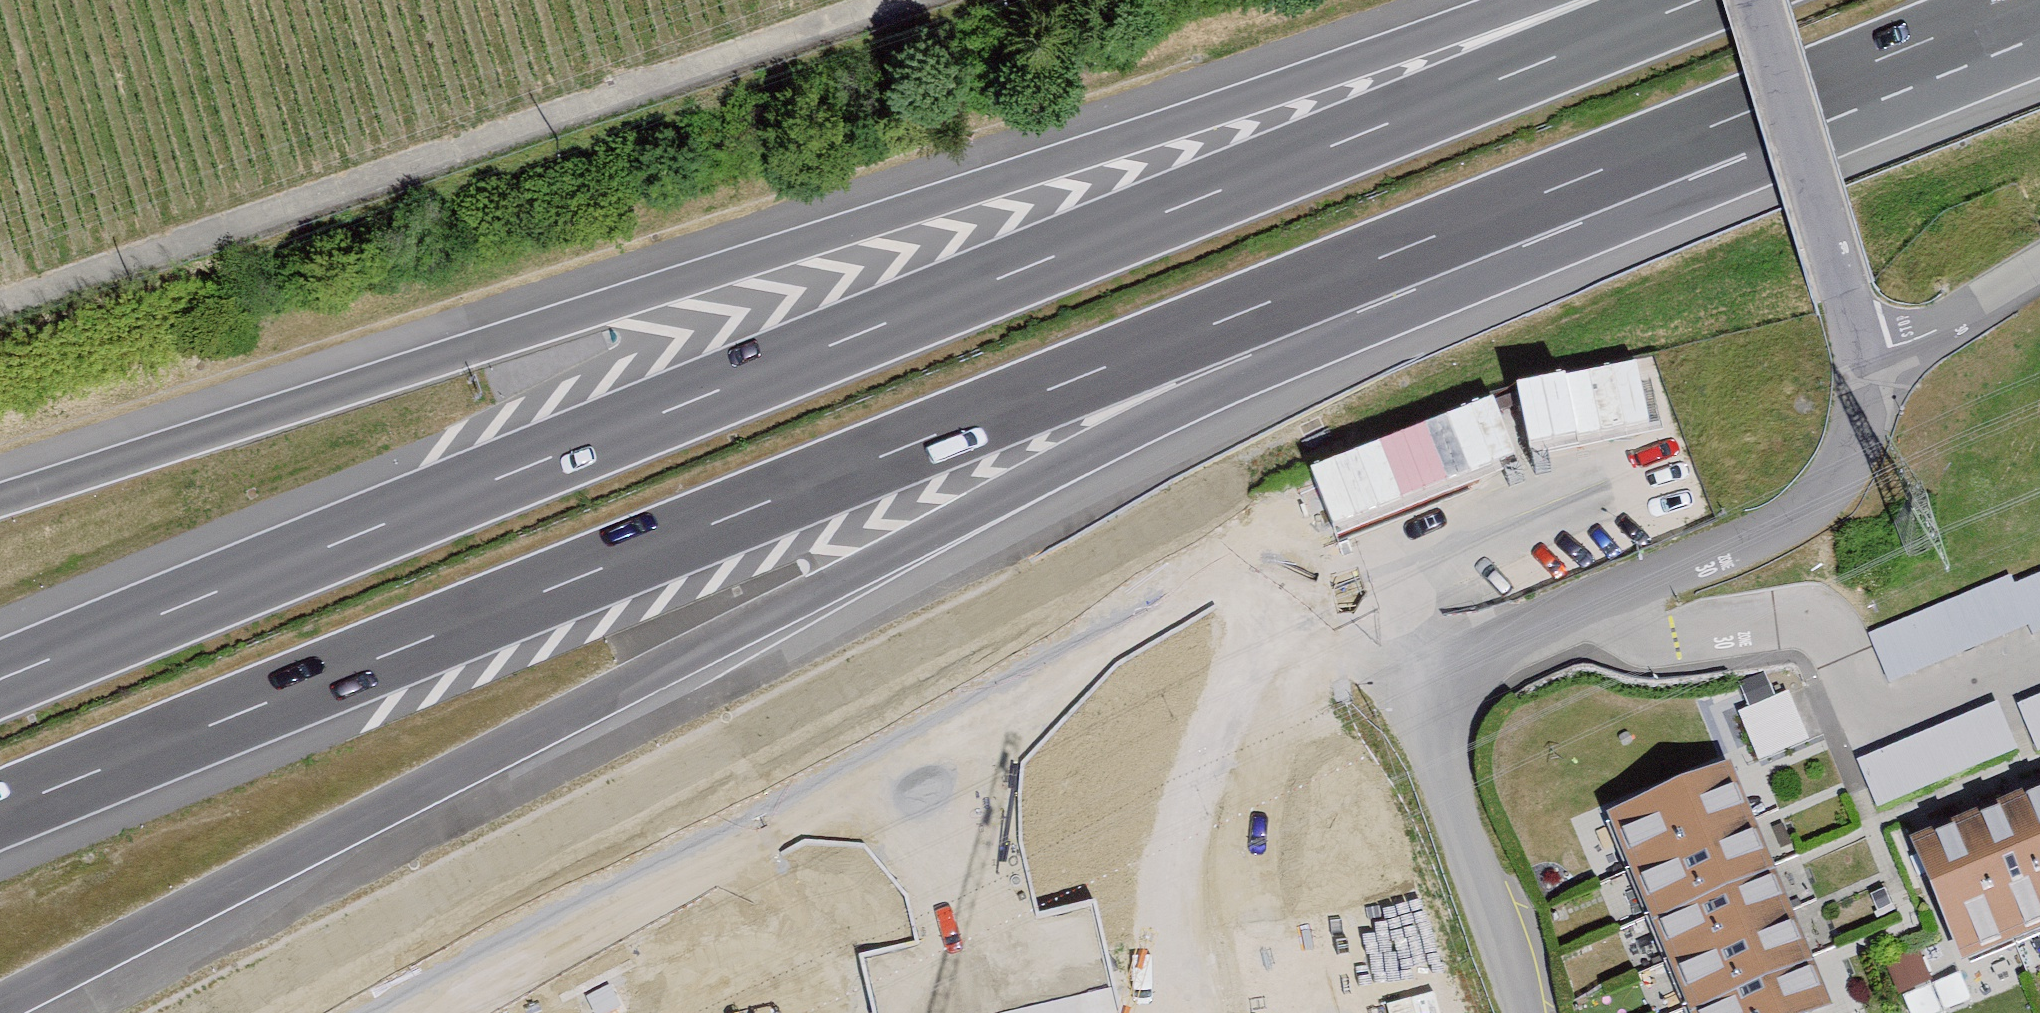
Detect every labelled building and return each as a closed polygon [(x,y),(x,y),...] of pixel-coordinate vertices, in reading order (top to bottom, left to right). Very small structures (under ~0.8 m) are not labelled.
[(1868,625),(1887,678),(2039,625),(2039,565),(1868,625)] [(1741,709),(1759,756),(1807,738),(1790,691),(1741,709)] [(2039,757),(2039,701),(2021,708),(2039,757)] [(1882,825),(2023,770),(2001,714),(1860,768),(1882,825)] [(1617,823),(1694,1012),(1844,1012),(1746,771),(1617,823)] [(1924,853),(1971,979),(2039,953),(2039,809),(1924,853)] [(1889,959),(1908,1012),(1926,1012),(1944,1007),(1922,947),(1889,959)]
